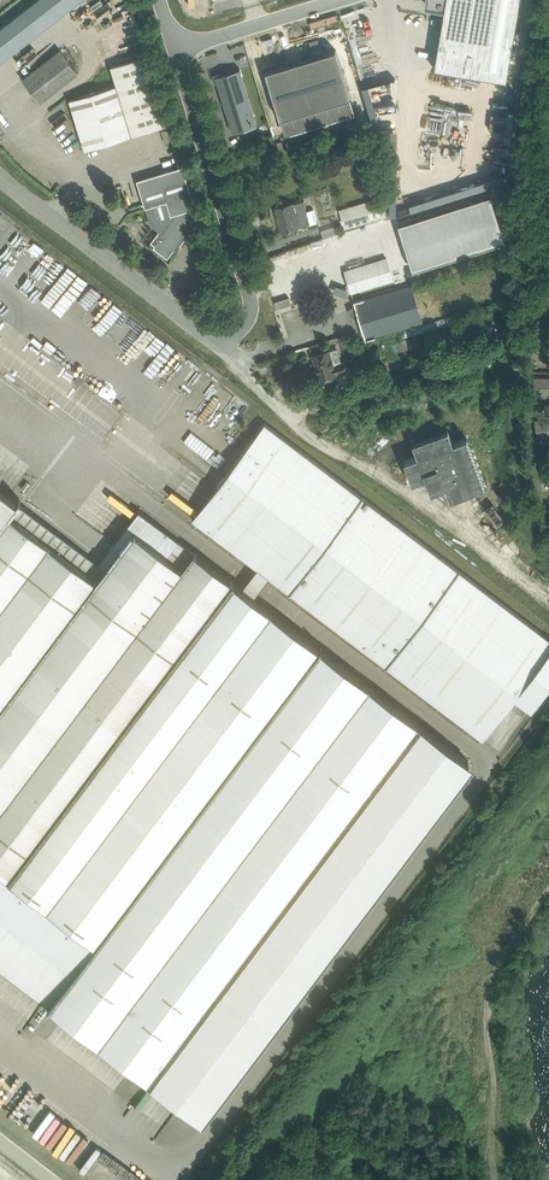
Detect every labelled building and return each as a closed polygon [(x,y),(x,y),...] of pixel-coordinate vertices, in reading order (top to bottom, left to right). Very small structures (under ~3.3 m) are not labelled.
[(84,0),(37,0),(0,27),(0,62),(84,0)] [(430,4),(447,7),(424,141),(497,153),(523,0),(430,0),(430,4)] [(79,71),(61,49),(23,78),(41,101),(79,71)] [(266,70),(280,118),(351,96),(336,49),(266,70)] [(117,84),(70,98),(85,149),(167,124),(146,55),(111,65),(117,84)] [(218,81),(215,82),(215,83),(218,82),(233,132),(249,127),(257,124),(240,68),(224,73),(216,76),(218,81)] [(137,179),(146,207),(147,206),(152,224),(160,230),(153,238),(158,242),(154,247),(168,257),(174,249),(178,244),(180,245),(199,221),(194,207),(196,206),(183,165),(173,168),(137,179)] [(275,184),(274,177),(266,178),(267,185),(275,184)] [(387,196),(382,198),(381,197),(340,210),(345,228),(355,225),(356,228),(382,220),(381,217),(387,216),(383,204),(387,203),(387,196)] [(422,220),(437,270),(506,247),(490,199),(422,220)] [(298,227),(310,223),(307,213),(304,200),(287,204),(276,207),(282,231),(293,228),(298,227)] [(345,270),(352,292),(394,279),(387,257),(345,270)] [(290,285),(291,295),(277,296),(277,302),(312,298),(310,282),(290,285)] [(412,284),(366,298),(355,301),(366,338),(424,321),(412,284)] [(541,288),(538,307),(548,309),(548,290),(541,288)] [(537,336),(536,336),(535,346),(535,354),(548,355),(548,337),(537,336)] [(315,353),(325,350),(322,341),(312,344),(315,353)] [(313,354),(320,379),(332,375),(338,374),(338,373),(347,370),(345,361),(334,364),(333,361),(329,349),(325,350),(315,353),(313,354)] [(350,370),(336,375),(340,388),(354,384),(350,370)] [(366,381),(373,379),(372,372),(364,374),(366,381)] [(533,378),(533,395),(548,395),(548,377),(533,378)] [(535,408),(535,426),(548,425),(548,408),(535,408)] [(482,739),(516,696),(533,709),(548,688),(548,640),(310,457),(265,422),(193,518),(482,739)] [(413,441),(418,455),(404,460),(412,481),(426,476),(429,483),(431,490),(445,484),(446,487),(450,498),(485,485),(467,436),(454,441),(448,428),(413,441)] [(539,464),(543,481),(548,480),(548,462),(539,464)] [(43,1000),(51,1005),(65,1016),(147,1078),(203,1121),(474,764),(421,724),(321,648),(196,553),(178,539),(165,556),(135,533),(107,570),(19,503),(22,499),(21,499),(27,490),(22,486),(13,498),(0,489),(0,967),(43,1000)]
